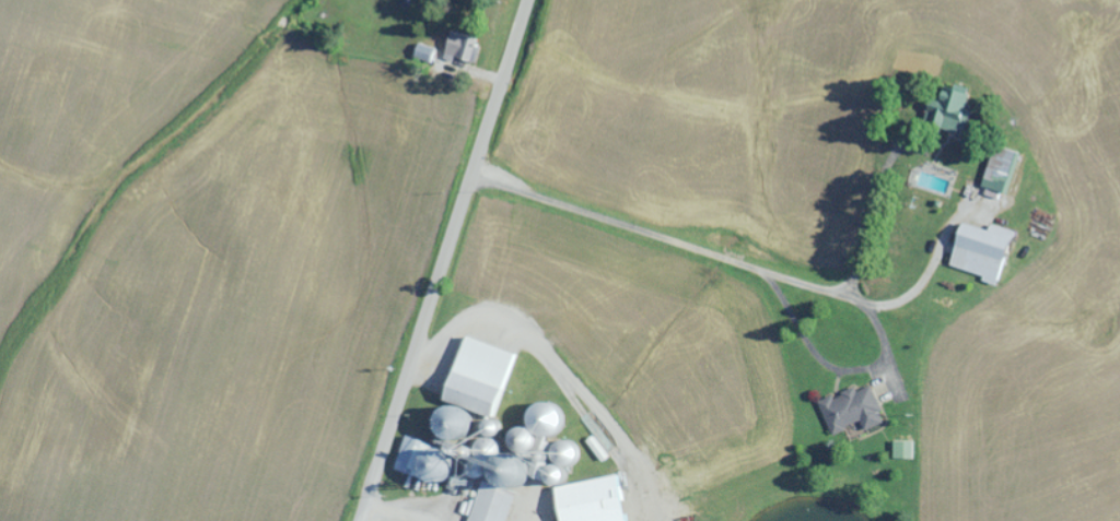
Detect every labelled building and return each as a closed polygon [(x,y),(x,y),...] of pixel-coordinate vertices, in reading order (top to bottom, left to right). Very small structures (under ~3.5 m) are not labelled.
[(926,102),(925,133),(968,133),(969,91),(937,90),(937,102),(926,102)] [(945,270),(995,283),(1009,233),(988,227),(986,233),(957,225),(945,270)] [(472,442),(494,385),(459,371),(446,403),(449,404),(439,429),(472,442)] [(833,434),(865,425),(866,430),(887,424),(877,385),(824,399),(833,434)] [(563,488),(570,520),(637,520),(628,475),(563,488)] [(487,481),(476,520),(514,520),(523,491),(487,481)]
